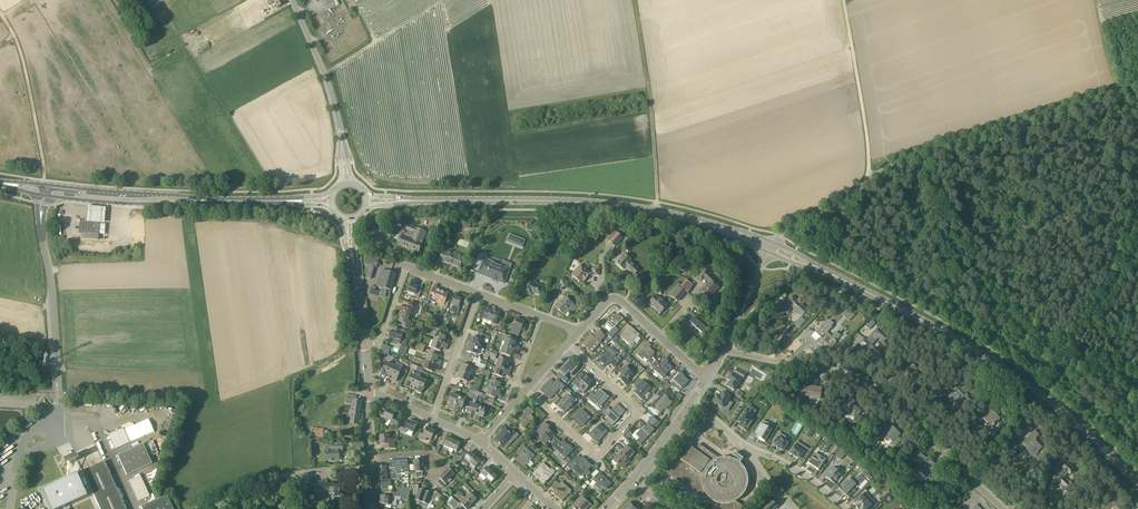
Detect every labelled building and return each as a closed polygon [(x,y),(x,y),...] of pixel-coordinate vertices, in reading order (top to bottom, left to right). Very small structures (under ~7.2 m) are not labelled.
[(252,14),(267,7),(263,0),(259,0),(248,6),(252,14)] [(86,207),(85,221),(87,222),(99,223),(97,234),(103,235),(104,224),(103,224),(105,208),(86,207)] [(97,234),(99,223),(87,222),(85,221),(82,221),(81,225),(81,233),(79,232),(77,232),(77,233),(78,233),(84,233),(83,239),(98,241),(98,240),(98,234),(103,235),(97,234)] [(426,232),(403,224),(399,235),(401,236),(397,245),(405,248),(405,247),(419,252),(423,242),(422,242),(426,232)] [(614,230),(606,239),(615,247),(623,238),(614,230)] [(524,240),(513,236),(511,242),(518,244),(517,245),(522,247),(524,240)] [(452,253),(453,250),(445,247),(439,261),(459,268),(463,257),(452,253)] [(639,269),(630,261),(631,260),(624,254),(616,262),(623,269),(626,266),(632,270),(630,272),(634,275),(639,269)] [(379,259),(366,255),(364,264),(367,265),(364,274),(367,275),(366,278),(371,279),(375,267),(376,268),(379,259)] [(503,266),(502,265),(491,261),(491,263),(483,260),(478,274),(493,280),(492,281),(497,282),(497,281),(504,284),(508,274),(508,275),(509,272),(509,270),(502,268),(503,266)] [(589,276),(599,276),(599,268),(592,268),(592,272),(589,273),(581,265),(572,275),(581,284),(589,276)] [(719,288),(713,282),(719,275),(709,266),(699,277),(703,280),(704,279),(709,283),(701,291),(709,298),(719,288)] [(382,288),(387,289),(391,290),(396,273),(383,270),(382,269),(381,274),(380,278),(379,278),(377,286),(382,288)] [(544,287),(536,283),(536,282),(527,278),(522,292),(531,295),(533,291),(536,292),(535,294),(541,296),(544,287)] [(418,287),(416,286),(417,281),(412,279),(408,292),(415,294),(414,296),(418,298),(421,291),(417,290),(418,287)] [(688,293),(693,285),(686,280),(680,287),(688,293)] [(372,286),(369,294),(377,296),(379,291),(376,290),(376,288),(372,286)] [(686,293),(678,286),(670,295),(678,302),(686,293)] [(441,290),(434,287),(431,296),(427,294),(425,301),(428,302),(430,299),(437,302),(441,290)] [(448,293),(441,290),(437,302),(444,305),(443,307),(446,309),(449,302),(445,301),(448,293)] [(667,304),(657,294),(648,304),(660,314),(663,311),(662,310),(667,304)] [(462,298),(455,296),(452,305),(453,305),(450,312),(458,314),(458,312),(459,312),(459,311),(458,311),(460,307),(459,307),(462,298)] [(794,306),(799,311),(798,312),(802,316),(803,315),(806,311),(807,310),(802,305),(806,302),(800,297),(797,300),(794,297),(792,296),(782,307),(788,313),(794,306)] [(570,310),(573,312),(577,308),(566,297),(556,307),(565,316),(570,310)] [(399,314),(409,317),(410,314),(413,315),(416,309),(408,305),(407,306),(409,306),(408,310),(406,309),(402,307),(399,314)] [(492,309),(483,306),(479,318),(483,319),(483,318),(488,320),(492,309)] [(849,321),(855,316),(847,308),(841,313),(849,321)] [(500,312),(496,311),(492,309),(488,320),(492,322),(492,323),(496,324),(500,312)] [(622,319),(619,316),(618,316),(616,314),(615,316),(611,313),(606,319),(608,321),(606,324),(612,330),(622,319)] [(400,326),(408,329),(411,322),(407,321),(409,317),(399,314),(397,321),(401,322),(403,323),(402,326),(400,326)] [(694,317),(680,332),(680,333),(682,330),(688,336),(696,328),(697,330),(697,329),(702,333),(707,328),(694,317)] [(799,329),(806,321),(801,317),(794,324),(799,329)] [(524,322),(518,319),(514,327),(513,326),(510,332),(519,336),(524,322)] [(841,336),(836,331),(832,337),(826,332),(834,324),(830,320),(822,329),(820,327),(815,333),(821,338),(818,341),(821,343),(820,344),(825,349),(828,352),(836,342),(835,342),(841,336)] [(875,323),(872,320),(866,327),(869,330),(875,323)] [(630,326),(624,332),(627,335),(623,339),(630,345),(632,343),(633,343),(635,341),(634,341),(640,335),(630,326)] [(404,335),(405,331),(401,330),(394,328),(392,331),(391,331),(389,338),(396,340),(395,343),(400,344),(400,343),(403,335),(403,334),(404,335)] [(872,345),(879,338),(884,343),(887,339),(876,329),(866,341),(864,338),(859,343),(861,346),(866,350),(867,349),(878,359),(882,355),(882,356),(883,355),(881,353),(878,350),(877,349),(877,350),(872,345)] [(606,337),(599,331),(596,333),(593,337),(591,335),(582,345),(590,352),(592,353),(598,347),(595,344),(597,341),(599,344),(600,344),(606,337)] [(437,333),(434,340),(447,346),(449,341),(445,339),(446,336),(437,333)] [(469,344),(480,348),(481,344),(483,345),(485,339),(489,340),(489,339),(490,337),(483,334),(481,337),(478,336),(476,339),(472,337),(469,344)] [(516,342),(513,341),(514,338),(505,334),(504,338),(503,341),(506,342),(504,346),(518,351),(519,346),(515,345),(516,342)] [(441,348),(446,350),(447,346),(434,340),(431,348),(440,351),(441,348)] [(651,349),(649,347),(651,345),(648,342),(636,355),(646,363),(648,360),(655,353),(651,349)] [(467,351),(476,354),(477,355),(480,348),(469,344),(467,351)] [(408,348),(401,345),(399,349),(403,350),(401,356),(405,357),(406,352),(407,352),(408,348)] [(511,354),(516,355),(518,351),(504,346),(502,351),(501,353),(510,356),(511,354)] [(622,358),(618,355),(616,358),(614,356),(613,357),(611,355),(613,353),(609,350),(608,352),(607,351),(604,354),(602,352),(598,358),(600,359),(599,360),(606,366),(609,362),(611,364),(614,367),(617,364),(622,358)] [(438,357),(429,354),(426,361),(440,366),(441,362),(437,360),(438,357)] [(672,367),(667,363),(669,361),(665,358),(654,370),(663,378),(666,375),(666,374),(672,367)] [(562,366),(558,370),(560,372),(558,375),(566,383),(569,380),(566,378),(571,373),(573,375),(579,369),(569,359),(568,360),(569,360),(563,367),(562,366)] [(512,367),(507,366),(508,363),(499,360),(496,367),(510,372),(512,367)] [(659,363),(656,360),(649,367),(652,370),(659,363)] [(426,361),(423,368),(432,372),(434,369),(438,371),(440,366),(426,361)] [(389,378),(394,366),(387,363),(381,375),(389,378)] [(915,372),(917,370),(912,363),(897,372),(901,378),(905,376),(908,379),(908,380),(914,386),(922,378),(915,372)] [(472,368),(462,364),(459,371),(470,375),(472,368)] [(342,372),(340,384),(350,385),(352,373),(350,373),(351,366),(343,365),(343,372),(342,372)] [(628,370),(629,368),(626,365),(621,370),(624,373),(619,378),(627,386),(631,382),(628,380),(633,374),(628,370)] [(402,370),(394,366),(389,378),(396,382),(402,370)] [(510,372),(496,367),(494,374),(503,377),(504,375),(508,376),(510,372)] [(735,375),(734,376),(731,373),(730,375),(729,374),(727,378),(728,378),(727,379),(730,381),(727,386),(734,390),(739,383),(740,384),(742,380),(741,380),(741,379),(741,378),(741,377),(743,378),(746,374),(737,368),(734,374),(735,375)] [(459,371),(457,378),(467,382),(470,375),(459,371)] [(575,379),(578,382),(574,385),(583,394),(589,388),(588,387),(593,382),(585,374),(584,375),(581,373),(575,379)] [(414,390),(419,378),(412,374),(406,386),(414,390)] [(687,380),(684,377),(685,376),(684,376),(683,376),(680,374),(671,384),(670,385),(673,388),(674,387),(680,392),(683,387),(682,386),(687,380)] [(427,381),(419,378),(414,390),(421,393),(427,381)] [(500,384),(491,380),(488,379),(487,382),(490,384),(489,388),(502,393),(504,388),(499,386),(500,384)] [(560,388),(562,390),(565,387),(557,379),(554,382),(550,379),(545,385),(545,386),(540,391),(546,396),(550,392),(554,396),(560,388)] [(651,388),(642,380),(637,385),(639,387),(634,392),(641,399),(644,396),(647,398),(651,394),(648,391),(651,388)] [(804,386),(804,387),(801,387),(801,389),(800,389),(799,390),(798,392),(799,393),(803,394),(803,396),(813,397),(813,398),(820,399),(822,388),(815,387),(815,388),(804,386)] [(963,395),(956,387),(950,392),(948,390),(942,392),(946,396),(945,397),(951,402),(954,399),(959,404),(960,404),(962,406),(966,403),(967,404),(971,400),(967,397),(968,396),(966,393),(964,396),(963,395)] [(502,393),(489,388),(486,395),(495,398),(496,395),(501,397),(502,393)] [(609,397),(609,396),(608,397),(600,390),(595,395),(592,392),(588,396),(587,397),(590,401),(597,408),(598,408),(600,410),(603,407),(601,406),(609,397)] [(668,399),(669,398),(661,390),(656,395),(659,398),(651,407),(655,411),(656,410),(660,413),(664,409),(665,410),(672,402),(672,403),(672,402),(668,399)] [(569,392),(567,395),(575,402),(577,400),(569,392)] [(675,396),(680,400),(683,396),(678,392),(675,396)] [(724,393),(723,393),(720,398),(717,396),(716,397),(715,397),(713,400),(714,400),(713,402),(719,406),(722,408),(723,408),(730,397),(728,396),(724,393)] [(453,410),(458,396),(451,394),(448,403),(451,404),(449,408),(453,410)] [(358,425),(362,401),(356,400),(357,396),(347,395),(346,403),(353,404),(350,424),(358,425)] [(566,395),(562,400),(561,400),(556,405),(559,407),(558,408),(559,409),(560,408),(565,413),(569,408),(570,408),(575,403),(566,395)] [(466,399),(458,396),(453,410),(458,412),(459,407),(462,408),(466,399)] [(853,404),(855,403),(850,399),(841,409),(846,413),(847,411),(851,415),(849,418),(853,421),(862,411),(853,404)] [(479,406),(472,404),(468,413),(471,414),(470,418),(474,420),(479,406)] [(625,411),(617,404),(611,411),(611,410),(606,416),(614,424),(620,418),(619,418),(625,411)] [(534,418),(531,415),(534,412),(526,405),(517,415),(523,420),(520,423),(525,427),(534,418)] [(486,409),(479,406),(474,420),(478,421),(480,417),(483,418),(486,409)] [(1008,412),(1003,407),(999,411),(1005,416),(1008,412)] [(401,418),(394,415),(395,413),(387,409),(385,414),(382,413),(379,419),(386,422),(387,419),(392,421),(390,425),(391,425),(391,427),(396,429),(401,418)] [(590,417),(582,409),(572,420),(576,423),(578,422),(583,426),(590,417)] [(751,418),(754,414),(746,409),(738,420),(741,423),(738,426),(746,431),(754,421),(751,418)] [(992,428),(1000,419),(991,410),(982,419),(987,424),(985,426),(980,431),(983,434),(987,430),(994,437),(998,433),(992,428)] [(648,435),(649,435),(655,430),(654,429),(657,426),(650,420),(647,423),(648,423),(643,429),(637,436),(639,438),(637,441),(641,445),(643,442),(643,441),(648,435)] [(418,424),(413,421),(412,422),(409,421),(406,426),(402,424),(399,430),(406,433),(407,430),(413,433),(418,424)] [(772,430),(767,427),(769,424),(764,421),(762,424),(760,423),(757,428),(754,433),(755,433),(758,435),(758,436),(759,437),(759,438),(765,442),(768,437),(772,430)] [(554,434),(549,430),(551,428),(545,422),(536,433),(542,439),(540,441),(545,445),(554,434)] [(608,431),(599,424),(589,435),(592,438),(593,438),(597,442),(604,435),(605,435),(608,431)] [(901,441),(898,437),(898,436),(895,433),(897,431),(890,424),(880,435),(886,442),(889,439),(892,443),(889,445),(893,449),(901,441)] [(816,429),(811,426),(807,433),(811,436),(816,429)] [(115,450),(130,443),(123,428),(108,435),(115,450)] [(314,437),(324,437),(324,428),(314,428),(314,437)] [(422,430),(419,438),(425,441),(427,438),(431,440),(435,432),(427,428),(424,433),(422,432),(422,430)] [(519,435),(513,430),(510,433),(505,429),(501,433),(502,433),(496,440),(503,447),(509,441),(513,437),(515,439),(519,435)] [(1036,441),(1037,439),(1036,438),(1040,435),(1035,430),(1032,434),(1023,443),(1028,448),(1027,450),(1035,457),(1039,453),(1038,452),(1041,450),(1043,447),(1036,441)] [(784,436),(779,433),(773,441),(774,442),(773,445),(776,447),(776,448),(778,450),(779,449),(779,450),(780,449),(783,451),(788,444),(781,440),(784,436)] [(394,439),(389,440),(389,435),(380,436),(380,445),(384,445),(384,448),(395,448),(394,439)] [(867,438),(865,436),(859,442),(862,444),(867,438)] [(454,440),(447,437),(444,445),(450,448),(454,440)] [(460,443),(454,440),(450,448),(457,451),(460,443)] [(154,450),(155,452),(157,452),(154,441),(147,443),(149,449),(154,447),(155,450),(154,450)] [(572,448),(568,445),(569,445),(569,444),(568,445),(563,441),(555,448),(565,458),(572,451),(571,449),(572,448)] [(126,476),(152,464),(142,444),(117,456),(126,476)] [(733,499),(734,499),(735,498),(737,497),(739,495),(740,494),(741,493),(741,492),(742,491),(743,490),(743,489),(744,487),(744,486),(744,485),(745,485),(745,484),(745,483),(745,482),(745,481),(745,480),(745,479),(745,478),(745,477),(745,476),(744,475),(744,474),(744,473),(743,472),(743,471),(742,471),(742,470),(741,468),(740,468),(740,467),(739,466),(738,466),(736,465),(735,464),(733,463),(732,463),(732,462),(730,462),(728,462),(726,461),(724,461),(722,461),(721,462),(720,462),(719,459),(699,444),(695,450),(689,446),(680,459),(679,458),(669,473),(702,496),(707,490),(708,491),(708,492),(709,493),(709,494),(710,494),(711,495),(711,496),(712,496),(713,497),(714,498),(715,498),(717,499),(718,500),(720,501),(721,501),(722,501),(724,501),(723,503),(725,505),(722,508),(746,508),(733,499)] [(343,446),(337,446),(330,447),(330,450),(325,450),(325,461),(330,460),(330,461),(334,461),(334,460),(340,460),(339,456),(343,455),(343,446)] [(534,456),(523,446),(518,452),(520,454),(516,459),(524,466),(534,456)] [(635,453),(627,446),(621,452),(614,460),(618,463),(617,464),(618,465),(623,468),(627,463),(626,462),(635,453)] [(794,446),(792,448),(789,453),(799,459),(804,452),(794,446)] [(842,447),(836,455),(842,459),(848,451),(842,447)] [(470,463),(476,457),(470,452),(464,458),(470,463)] [(825,460),(814,453),(808,463),(810,465),(809,466),(814,470),(815,468),(818,470),(825,460)] [(79,471),(72,454),(60,460),(62,465),(63,465),(67,476),(79,471)] [(936,466),(930,460),(927,463),(925,461),(927,459),(922,455),(921,456),(919,455),(914,459),(918,463),(919,461),(921,463),(920,465),(915,470),(918,473),(920,471),(927,479),(931,475),(929,473),(936,466)] [(481,462),(476,457),(470,463),(475,468),(481,462)] [(585,460),(582,457),(576,463),(573,460),(567,466),(570,469),(572,468),(575,471),(581,476),(579,477),(580,479),(583,478),(584,477),(583,475),(584,474),(587,477),(591,473),(588,470),(591,467),(584,460),(585,460)] [(423,459),(415,459),(415,466),(414,466),(414,470),(416,469),(416,473),(415,473),(415,477),(423,476),(422,472),(424,472),(423,459)] [(407,460),(390,461),(390,466),(377,467),(378,476),(389,475),(389,477),(392,477),(392,479),(396,479),(397,479),(396,475),(408,473),(407,460)] [(100,508),(126,508),(105,462),(104,461),(83,470),(84,471),(83,471),(100,508)] [(553,474),(555,471),(552,468),(550,470),(543,463),(532,476),(533,474),(538,479),(544,484),(545,483),(546,483),(547,482),(546,481),(550,477),(553,474)] [(1068,473),(1070,475),(1074,470),(1068,464),(1063,468),(1065,470),(1060,475),(1056,475),(1055,475),(1055,476),(1054,476),(1054,477),(1053,477),(1053,478),(1053,479),(1053,480),(1054,481),(1055,482),(1056,482),(1060,482),(1065,487),(1063,489),(1068,493),(1075,486),(1070,482),(1069,483),(1063,478),(1068,473)] [(492,472),(487,467),(481,473),(486,478),(492,472)] [(842,474),(837,471),(833,467),(825,477),(834,483),(842,474)] [(450,478),(454,474),(449,469),(440,478),(440,479),(437,482),(443,488),(446,484),(445,483),(447,481),(449,482),(451,480),(450,478)] [(492,472),(486,478),(482,482),(483,483),(483,482),(485,484),(489,481),(491,483),(497,477),(492,472)] [(599,473),(594,478),(592,480),(596,484),(593,487),(599,492),(599,493),(600,493),(600,492),(606,486),(608,487),(611,484),(599,473)] [(47,508),(56,508),(84,498),(74,474),(39,488),(47,508)] [(335,486),(335,484),(327,484),(327,480),(321,481),(314,481),(312,481),(312,474),(305,474),(305,483),(307,483),(307,487),(314,487),(314,491),(328,491),(328,492),(330,492),(330,495),(335,495),(335,486)] [(389,475),(378,476),(378,481),(382,481),(382,484),(381,484),(382,484),(382,486),(381,486),(382,486),(382,489),(382,491),(382,492),(389,492),(388,486),(391,486),(391,480),(392,479),(392,477),(389,477),(389,475)] [(858,488),(858,487),(865,479),(860,475),(853,483),(848,478),(848,479),(839,489),(849,498),(858,488)] [(138,501),(149,496),(141,476),(129,481),(138,501)] [(572,491),(567,486),(562,481),(560,484),(556,481),(551,487),(554,490),(552,492),(562,501),(570,493),(570,494),(571,493),(570,493),(572,491)] [(582,488),(578,484),(573,490),(577,493),(582,488)] [(835,492),(840,488),(836,484),(831,488),(835,492)] [(422,503),(426,492),(420,489),(419,491),(418,490),(418,485),(410,485),(410,490),(413,489),(413,498),(416,499),(415,504),(421,506),(422,503)] [(346,486),(335,486),(335,495),(335,501),(340,501),(340,498),(346,498),(346,486)] [(437,498),(439,499),(441,497),(436,491),(432,495),(431,495),(432,494),(426,492),(422,503),(428,505),(429,502),(432,503),(437,498)] [(870,497),(865,492),(853,503),(856,507),(858,508),(867,508),(874,502),(872,499),(868,503),(866,500),(870,497)] [(465,499),(472,505),(477,499),(470,493),(465,499)] [(157,499),(140,506),(142,508),(172,508),(166,495),(157,499)] [(393,498),(381,496),(380,504),(392,505),(393,498)] [(449,499),(456,505),(458,503),(451,496),(449,499)] [(590,504),(581,496),(572,507),(574,508),(577,508),(579,507),(581,508),(585,508),(590,504)] [(449,499),(447,501),(454,508),(456,505),(449,499)] [(460,504),(466,508),(468,508),(472,505),(465,499),(460,504)] [(777,507),(773,501),(772,502),(771,501),(767,504),(768,505),(764,508),(774,508),(777,507)]
